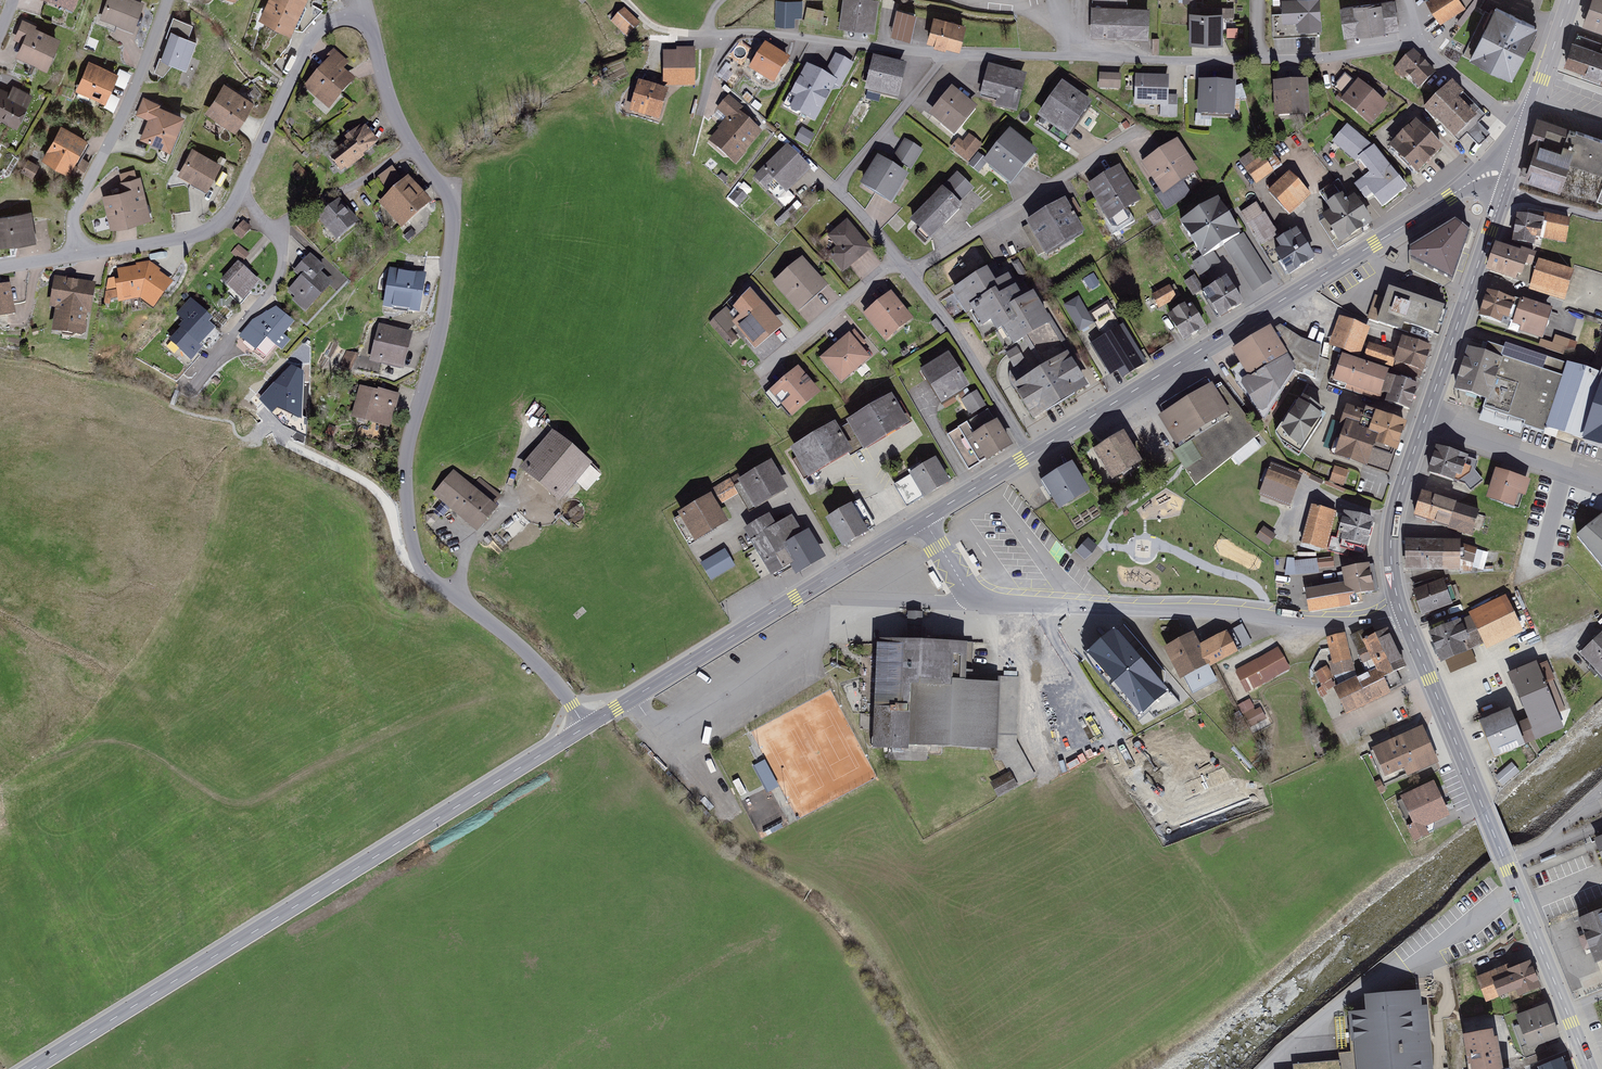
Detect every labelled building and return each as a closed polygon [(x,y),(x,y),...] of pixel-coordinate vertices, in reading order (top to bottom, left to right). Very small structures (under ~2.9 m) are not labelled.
[(136,0),(106,0),(99,21),(130,32),(141,2),(136,0)] [(250,22),(277,36),(295,0),(261,0),(250,22)] [(786,0),(777,0),(775,26),(794,27),(795,18),(801,19),(802,1),(786,0)] [(840,25),(874,29),(878,0),(843,0),(840,25)] [(1087,35),(1142,37),(1143,10),(1124,10),(1124,0),(1089,0),(1087,35)] [(1283,22),(1297,21),(1298,30),(1321,29),(1320,0),(1282,0),(1283,22)] [(1340,6),(1344,36),(1399,28),(1395,0),(1384,0),(1371,2),(1340,6)] [(1438,27),(1463,12),(1472,0),(1425,0),(1438,27)] [(1578,22),(1601,30),(1601,0),(1584,0),(1578,22)] [(1222,13),(1189,12),(1189,43),(1224,43),(1224,17),(1234,17),(1234,7),(1222,7),(1222,13)] [(805,20),(821,24),(824,12),(808,8),(805,20)] [(620,10),(605,24),(621,42),(636,28),(620,10)] [(916,15),(897,10),(891,35),(910,40),(916,15)] [(1529,32),(1483,10),(1458,60),(1504,83),(1529,32)] [(36,26),(23,20),(16,38),(20,40),(13,55),(44,68),(56,38),(35,29),(36,26)] [(960,29),(927,20),(921,43),(954,51),(960,29)] [(185,28),(167,22),(152,63),(182,73),(192,45),(180,41),(185,28)] [(1238,27),(1227,27),(1226,37),(1238,37),(1238,27)] [(1568,39),(1560,66),(1600,78),(1601,70),(1601,49),(1568,39)] [(766,44),(748,70),(771,86),(789,61),(766,44)] [(673,55),(658,55),(658,91),(691,91),(691,51),(673,50),(673,55)] [(344,65),(330,53),(297,94),(327,118),(352,87),(337,74),(344,65)] [(824,73),(807,65),(784,109),(815,125),(833,89),(841,88),(854,64),(834,53),(824,73)] [(1412,54),(1395,70),(1418,92),(1434,76),(1412,54)] [(906,67),(874,58),(865,91),(898,99),(906,67)] [(108,74),(84,64),(70,94),(94,105),(108,74)] [(1027,74),(988,64),(981,92),(1000,97),(998,106),(1018,111),(1027,74)] [(1345,75),(1335,88),(1341,92),(1351,80),(1345,75)] [(1117,78),(1096,77),(1096,92),(1117,92),(1117,78)] [(1165,79),(1131,79),(1131,107),(1158,108),(1157,120),(1174,121),(1174,99),(1165,99),(1165,79)] [(1445,81),(1415,113),(1447,142),(1476,111),(1445,81)] [(1236,84),(1199,82),(1197,114),(1234,116),(1236,84)] [(1309,82),(1273,83),(1273,116),(1310,115),(1309,82)] [(657,94),(628,86),(619,116),(649,125),(657,94)] [(1383,109),(1353,86),(1339,104),(1369,127),(1383,109)] [(0,94),(0,124),(8,128),(23,96),(5,87),(2,94),(0,94)] [(247,106),(217,87),(199,116),(228,135),(247,106)] [(1084,108),(1054,87),(1029,120),(1059,142),(1084,108)] [(976,109),(952,89),(930,116),(955,135),(976,109)] [(726,121),(706,146),(730,165),(755,134),(735,118),(741,109),(726,97),(714,112),(726,121)] [(151,106),(137,101),(131,117),(140,121),(132,141),(158,151),(171,117),(150,109),(151,106)] [(1408,124),(1381,150),(1410,179),(1436,153),(1408,124)] [(1539,125),(1521,180),(1560,192),(1568,167),(1598,177),(1601,164),(1601,145),(1539,125)] [(1347,126),(1332,144),(1356,165),(1365,178),(1354,186),(1365,201),(1372,196),(1383,210),(1409,189),(1374,147),(1347,126)] [(795,140),(808,148),(816,135),(803,127),(795,140)] [(340,142),(320,161),(335,177),(373,148),(362,128),(337,138),(340,142)] [(78,144),(54,130),(35,163),(73,184),(84,163),(71,156),(78,144)] [(1037,153),(1011,131),(986,162),(1012,184),(1037,153)] [(962,147),(954,141),(947,151),(967,166),(980,149),(967,139),(962,147)] [(905,140),(893,159),(910,170),(922,151),(905,140)] [(1175,143),(1143,165),(1160,190),(1156,193),(1169,211),(1192,195),(1183,182),(1197,173),(1175,143)] [(782,148),(749,182),(760,193),(768,185),(780,197),(806,171),(782,148)] [(213,165),(186,150),(172,176),(200,190),(213,165)] [(1257,151),(1242,162),(1257,183),(1272,172),(1257,151)] [(908,178),(877,157),(859,184),(890,205),(908,178)] [(380,197),(370,205),(390,231),(422,206),(393,170),(372,186),(380,197)] [(1115,172),(1085,189),(1109,229),(1128,219),(1122,210),(1134,203),(1115,172)] [(1290,172),(1270,192),(1292,215),(1312,196),(1290,172)] [(957,173),(942,188),(960,205),(974,190),(957,173)] [(114,191),(94,196),(103,228),(142,218),(131,178),(112,183),(114,191)] [(1324,221),(1322,222),(1339,249),(1375,226),(1355,195),(1351,198),(1339,180),(1319,193),(1328,206),(1326,207),(1330,213),(1323,218),(1324,221)] [(738,205),(750,192),(741,183),(728,197),(738,205)] [(942,188),(911,221),(931,241),(963,209),(960,205),(942,188)] [(1219,198),(1179,223),(1201,258),(1203,261),(1215,253),(1224,247),(1242,236),(1241,235),(1219,198)] [(1064,200),(1025,224),(1044,255),(1083,231),(1064,200)] [(333,204),(312,219),(329,242),(350,227),(333,204)] [(1247,227),(1251,225),(1260,245),(1275,238),(1260,205),(1241,214),(1247,227)] [(0,215),(0,243),(0,245),(35,241),(31,211),(0,215)] [(1566,228),(1515,213),(1507,241),(1535,249),(1538,239),(1561,246),(1566,228)] [(833,249),(823,257),(837,276),(867,253),(843,222),(824,237),(833,249)] [(244,230),(237,223),(227,233),(235,240),(244,230)] [(1453,284),(1469,236),(1455,224),(1409,251),(1410,263),(1453,284)] [(1281,249),(1274,254),(1290,278),(1317,260),(1297,229),(1276,242),(1281,249)] [(1242,236),(1224,247),(1253,293),(1273,280),(1244,233),(1241,235),(1242,236)] [(248,254),(239,245),(231,253),(241,262),(248,254)] [(1528,257),(1495,249),(1489,275),(1522,283),(1528,257)] [(1399,257),(1391,252),(1386,260),(1394,264),(1399,257)] [(1203,261),(1201,258),(1192,263),(1201,277),(1222,264),(1215,253),(1203,261)] [(300,278),(288,291),(295,298),(292,301),(306,313),(333,284),(322,274),(326,270),(310,254),(293,272),(300,278)] [(799,261),(768,286),(791,314),(822,288),(799,261)] [(131,269),(110,273),(113,304),(132,301),(142,312),(166,286),(151,275),(152,270),(145,264),(131,265),(131,269)] [(262,283),(239,264),(222,283),(245,303),(262,283)] [(1570,274),(1536,264),(1529,288),(1563,297),(1570,274)] [(426,275),(390,269),(384,309),(420,315),(426,275)] [(987,271),(951,292),(966,317),(972,314),(982,331),(991,326),(997,337),(1004,333),(1014,349),(1017,347),(1029,339),(1050,327),(1051,326),(1033,297),(1023,303),(1008,277),(996,285),(987,271)] [(1194,276),(1184,283),(1194,297),(1199,294),(1216,320),(1241,303),(1227,280),(1206,294),(1194,276)] [(1094,277),(1084,282),(1090,293),(1100,288),(1094,277)] [(84,287),(47,279),(40,311),(46,313),(41,334),(72,341),(84,287)] [(17,317),(11,283),(0,285),(0,320),(17,317)] [(1169,286),(1151,297),(1159,310),(1177,299),(1169,286)] [(1438,309),(1380,291),(1371,320),(1429,338),(1438,309)] [(888,295),(861,318),(882,343),(909,320),(888,295)] [(1551,315),(1487,297),(1480,324),(1543,342),(1551,315)] [(180,330),(169,341),(191,361),(203,348),(201,345),(215,330),(209,324),(213,320),(191,300),(176,317),(183,323),(178,329),(180,330)] [(1078,300),(1063,308),(1077,333),(1092,324),(1078,300)] [(731,321),(723,311),(704,327),(724,350),(735,340),(746,353),(775,329),(753,303),(731,321)] [(1191,305),(1167,320),(1182,343),(1206,328),(1191,305)] [(252,320),(238,336),(264,358),(275,345),(282,351),(289,342),(283,337),(294,323),(276,307),(252,320)] [(1096,321),(1108,313),(1103,307),(1092,315),(1096,321)] [(1366,331),(1335,321),(1326,349),(1356,360),(1366,331)] [(410,333),(380,325),(371,361),(401,369),(410,333)] [(1125,325),(1092,345),(1110,376),(1117,372),(1122,380),(1148,365),(1125,325)] [(1276,326),(1227,351),(1235,366),(1224,374),(1254,419),(1289,373),(1315,384),(1319,350),(1276,326)] [(1046,367),(1013,388),(1034,422),(1088,388),(1050,327),(1029,339),(1046,367)] [(852,330),(816,363),(837,386),(866,360),(859,353),(867,346),(852,330)] [(1471,336),(1447,408),(1601,459),(1601,345),(1592,376),(1471,336)] [(1390,354),(1366,346),(1361,361),(1418,380),(1427,353),(1394,342),(1390,354)] [(1017,347),(1014,349),(1005,354),(1014,368),(1025,361),(1017,347)] [(353,358),(343,353),(337,369),(347,373),(353,358)] [(949,355),(920,371),(938,402),(966,386),(949,355)] [(1382,375),(1334,359),(1326,383),(1374,398),(1382,375)] [(793,370),(766,394),(787,419),(815,395),(793,370)] [(1217,375),(1161,414),(1183,445),(1176,449),(1196,478),(1258,435),(1217,375)] [(273,379),(257,396),(269,409),(287,423),(298,428),(299,395),(290,392),(292,386),(273,379)] [(1416,390),(1387,381),(1379,404),(1408,414),(1416,390)] [(393,400),(354,389),(345,419),(385,430),(393,400)] [(976,396),(962,403),(969,417),(983,410),(976,396)] [(893,398),(849,423),(863,448),(907,423),(893,398)] [(1314,415),(1289,400),(1267,438),(1292,453),(1314,415)] [(1402,428),(1338,407),(1331,428),(1335,429),(1325,460),(1359,471),(1361,464),(1388,473),(1402,428)] [(986,416),(947,439),(967,472),(1006,449),(986,416)] [(836,425),(791,450),(807,478),(851,453),(836,425)] [(592,466),(551,431),(519,470),(560,505),(577,485),(587,493),(601,476),(591,468),(592,466)] [(1125,436),(1095,453),(1111,481),(1141,465),(1125,436)] [(1479,465),(1435,453),(1425,491),(1469,502),(1479,465)] [(936,460),(894,485),(908,507),(923,498),(924,500),(951,484),(936,460)] [(771,463),(738,483),(755,510),(788,490),(771,463)] [(1072,465),(1042,484),(1060,513),(1090,494),(1072,465)] [(1298,476),(1267,465),(1256,495),(1288,506),(1298,476)] [(1346,475),(1331,470),(1327,484),(1342,488),(1346,475)] [(454,471),(433,496),(477,534),(498,510),(494,506),(502,497),(480,478),(472,487),(454,471)] [(1520,482),(1491,475),(1485,499),(1514,506),(1520,482)] [(729,479),(713,489),(722,504),(739,494),(729,479)] [(712,496),(679,516),(696,544),(729,524),(712,496)] [(1474,511),(1417,496),(1411,521),(1468,535),(1474,511)] [(860,502),(826,521),(843,549),(868,534),(867,532),(875,528),(860,502)] [(1332,517),(1303,511),(1295,548),(1324,554),(1332,517)] [(770,515),(743,531),(771,578),(790,567),(796,576),(825,559),(809,532),(803,535),(793,517),(776,527),(770,515)] [(1368,523),(1336,516),(1330,544),(1361,551),(1368,523)] [(1577,537),(1601,566),(1601,517),(1577,537)] [(1114,529),(1101,539),(1109,549),(1122,539),(1114,529)] [(1274,538),(1259,529),(1252,541),(1267,550),(1274,538)] [(1455,544),(1405,543),(1405,570),(1454,571),(1455,544)] [(725,550),(698,566),(708,582),(735,566),(725,550)] [(1286,560),(1287,577),(1320,576),(1320,569),(1334,569),(1334,558),(1286,560)] [(1338,587),(1299,593),(1302,613),(1359,605),(1357,595),(1368,594),(1364,565),(1336,569),(1338,587)] [(1442,581),(1413,591),(1420,612),(1450,601),(1442,581)] [(1503,600),(1423,634),(1437,666),(1517,632),(1503,600)] [(922,614),(907,613),(907,640),(922,641),(922,614)] [(1361,634),(1348,639),(1355,667),(1369,662),(1377,678),(1399,670),(1381,632),(1362,640),(1361,634)] [(1114,634),(1086,658),(1141,720),(1169,696),(1114,634)] [(1188,635),(1156,649),(1170,681),(1230,653),(1223,637),(1195,649),(1188,635)] [(1343,637),(1322,642),(1330,679),(1352,674),(1343,637)] [(1578,655),(1601,680),(1601,679),(1601,640),(1599,637),(1578,655)] [(970,647),(867,644),(864,745),(1003,749),(1004,685),(969,684),(970,647)] [(1276,648),(1233,673),(1245,693),(1288,669),(1276,648)] [(1542,658),(1502,674),(1520,723),(1509,727),(1504,715),(1476,726),(1488,755),(1568,725),(1542,658)] [(1324,668),(1314,672),(1321,688),(1330,684),(1324,668)] [(1369,670),(1328,691),(1340,715),(1382,695),(1369,670)] [(1178,701),(1187,696),(1182,686),(1173,691),(1178,701)] [(1417,728),(1366,751),(1379,780),(1398,772),(1401,779),(1433,765),(1417,728)] [(1511,762),(1494,777),(1502,787),(1520,772),(1511,762)] [(1005,774),(987,785),(995,799),(1013,788),(1005,774)] [(1427,783),(1392,798),(1404,827),(1398,829),(1404,845),(1421,838),(1417,828),(1442,818),(1438,809),(1427,783)] [(1580,920),(1584,930),(1578,932),(1586,954),(1592,952),(1596,962),(1601,960),(1601,911),(1580,920)] [(1541,988),(1531,962),(1503,973),(1501,969),(1473,981),(1482,1005),(1512,993),(1514,999),(1541,988)] [(1433,1068),(1427,1004),(1420,1005),(1419,986),(1366,991),(1367,1006),(1351,1008),(1355,1049),(1357,1068),(1433,1068)] [(1558,1037),(1547,1007),(1511,1020),(1522,1050),(1558,1037)] [(1497,1031),(1494,1031),(1493,1023),(1462,1029),(1469,1068),(1484,1068),(1484,1067),(1503,1064),(1497,1031)] [(1355,1049),(1339,1050),(1339,1059),(1293,1063),(1294,1068),(1357,1068),(1355,1049)] [(1568,1061),(1548,1068),(1572,1068),(1568,1061)]
